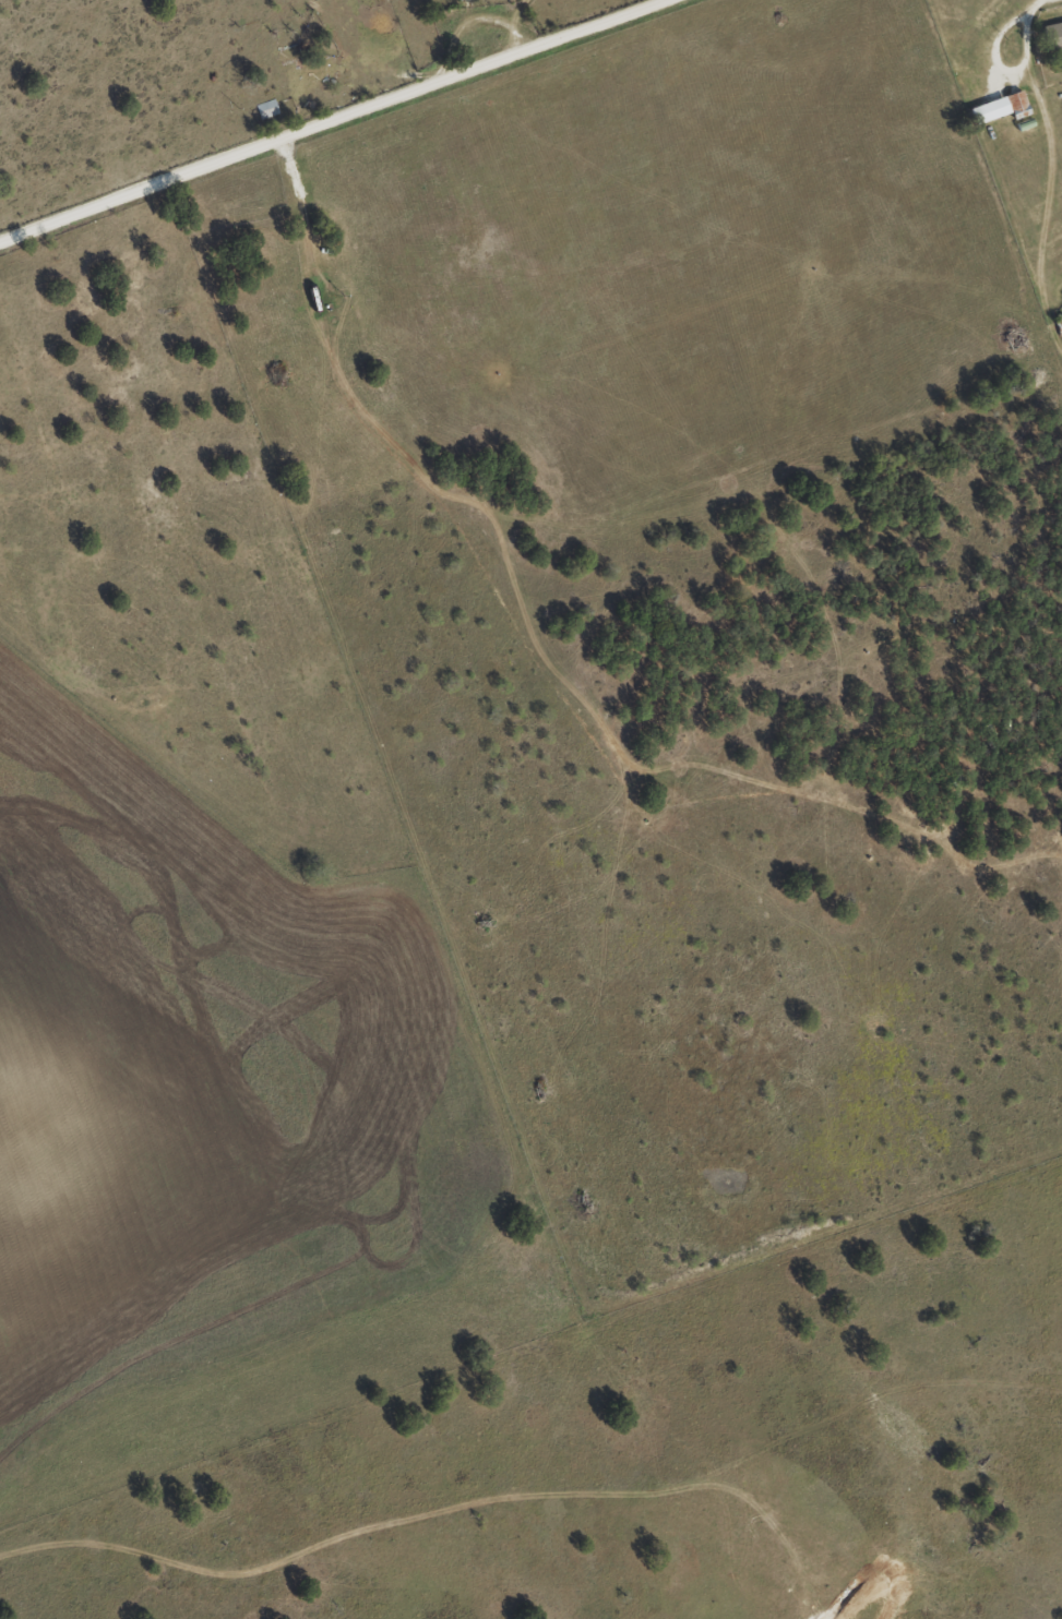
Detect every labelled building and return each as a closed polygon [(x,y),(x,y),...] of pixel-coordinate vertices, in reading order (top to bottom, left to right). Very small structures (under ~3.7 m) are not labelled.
[(1061,47),(1061,21),(1042,24),(1046,49),(1061,47)] [(1028,113),(1020,90),(970,107),(976,123),(1009,112),(1011,119),(1028,113)] [(255,105),(260,119),(279,113),(274,99),(255,105)]
